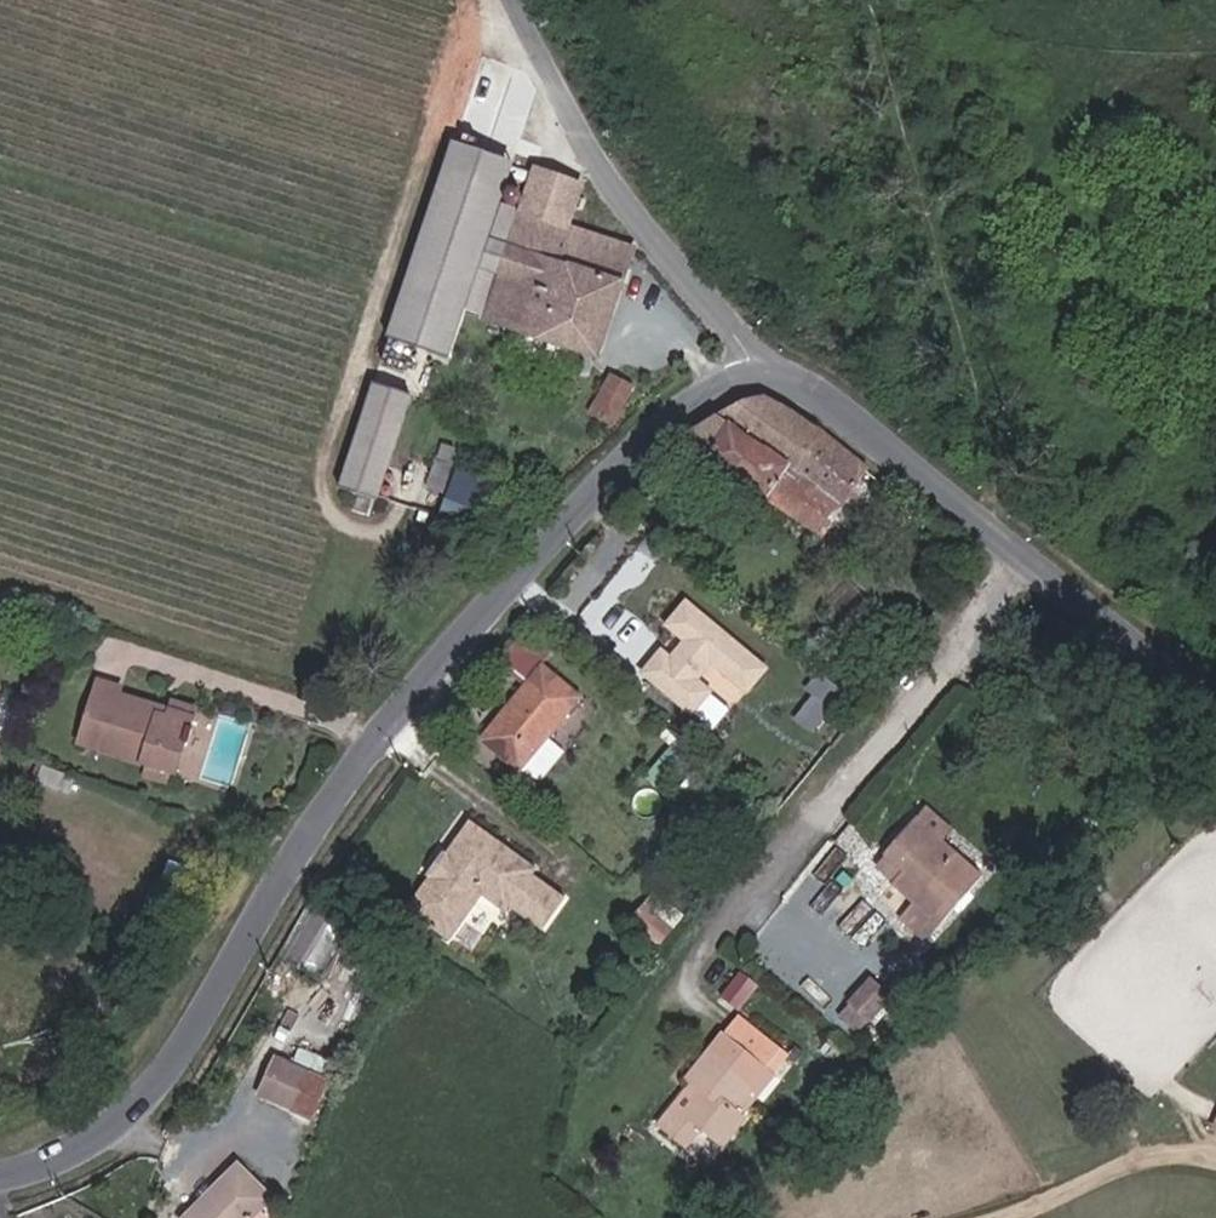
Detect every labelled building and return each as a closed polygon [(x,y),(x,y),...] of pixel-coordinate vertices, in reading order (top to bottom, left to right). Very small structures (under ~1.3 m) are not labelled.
[(453,301),(502,165),(442,143),(393,278),(453,301)] [(475,314),(583,349),(627,241),(551,215),(560,185),(524,173),(475,314)] [(373,440),(410,336),(377,324),(339,428),(373,440)] [(588,398),(610,408),(621,387),(600,376),(588,398)] [(858,466),(763,394),(743,386),(709,400),(668,427),(811,528),(858,466)] [(409,486),(428,492),(441,454),(422,448),(409,486)] [(462,467),(446,516),(470,524),(486,475),(462,467)] [(754,695),(778,665),(690,598),(665,630),(674,637),(646,673),(714,726),(744,687),(754,695)] [(485,743),(518,766),(570,700),(537,676),(485,743)] [(150,708),(119,698),(120,692),(97,685),(93,696),(148,712),(150,708)] [(148,778),(167,783),(185,724),(168,719),(148,712),(93,696),(76,748),(149,771),(148,778)] [(168,719),(185,724),(190,710),(172,705),(168,719)] [(866,873),(908,910),(970,832),(911,782),(872,829),(890,845),(878,860),(866,873)] [(562,897),(529,874),(533,868),(465,820),(442,853),(439,851),(422,876),(425,877),(402,910),(446,941),(478,895),(502,912),(506,906),(539,929),(562,897)] [(878,860),(890,845),(872,829),(859,844),(878,860)] [(664,902),(636,880),(623,897),(652,918),(664,902)] [(840,972),(856,989),(882,967),(866,948),(840,972)] [(842,1015),(867,1036),(912,982),(887,962),(842,1015)] [(750,1036),(770,1014),(728,978),(709,1003),(750,1036)] [(714,1082),(750,1036),(709,1003),(692,1024),(698,1028),(687,1042),(681,1037),(669,1052),(676,1059),(661,1076),(655,1071),(634,1094),(664,1120),(681,1101),(701,1118),(724,1090),(714,1082)] [(263,1092),(292,1108),(307,1079),(278,1064),(263,1092)] [(1193,1109),(1215,1123),(1215,1070),(1193,1109)] [(1215,1144),(1215,1123),(1193,1109),(1181,1130),(1213,1150),(1215,1144)] [(279,1192),(248,1163),(194,1217),(254,1217),(279,1192)]
